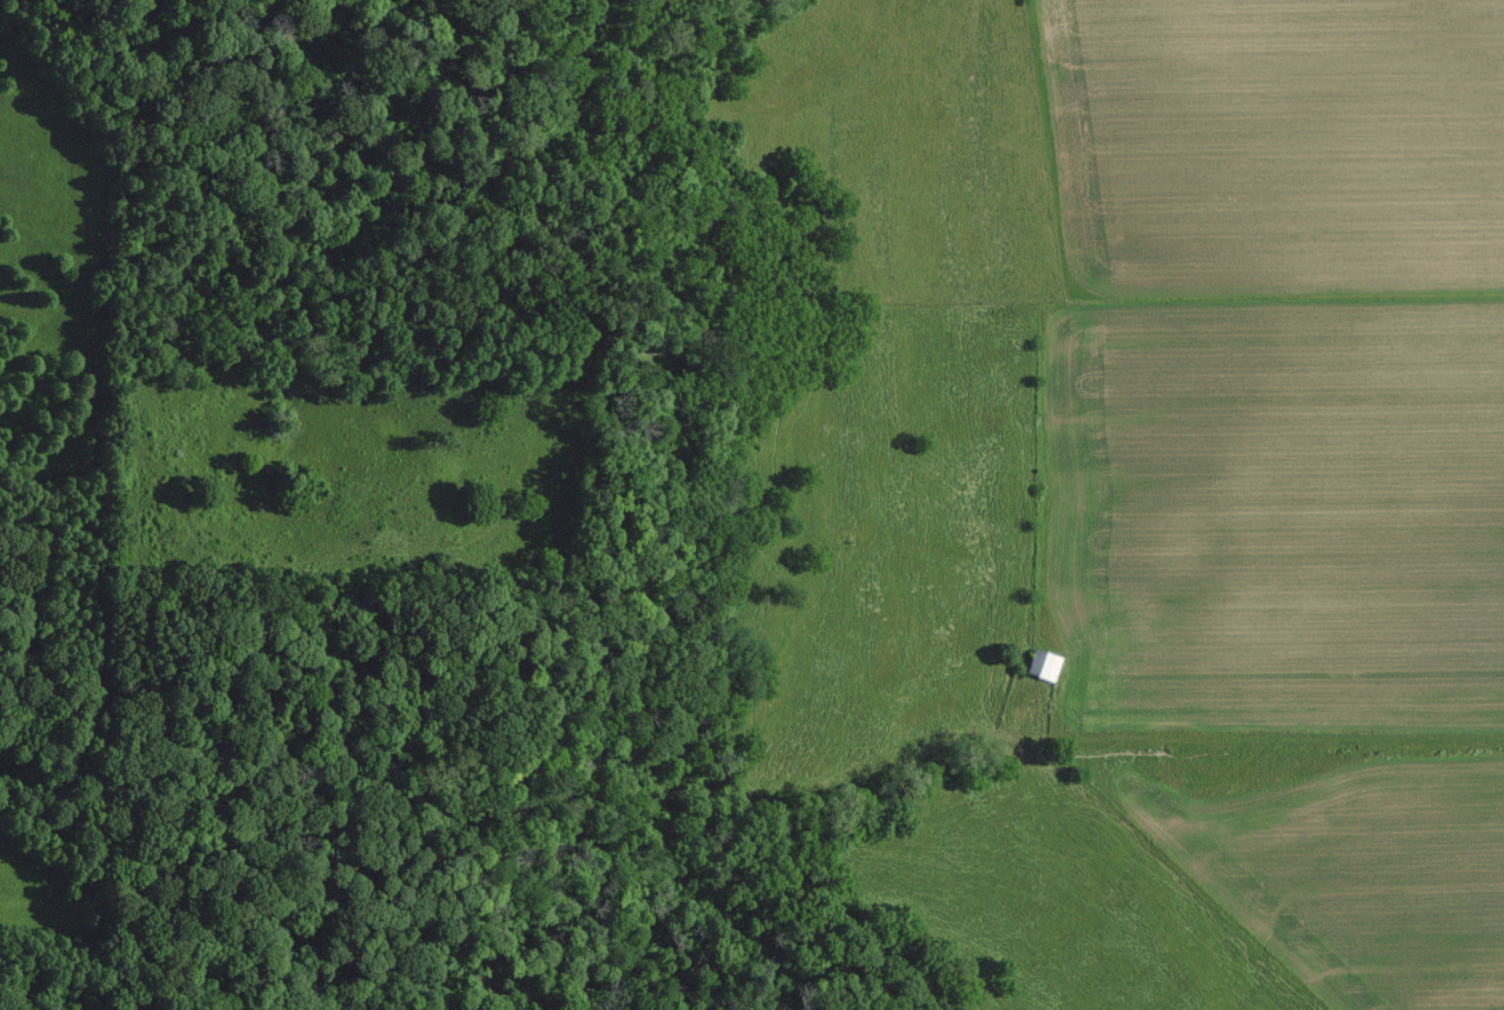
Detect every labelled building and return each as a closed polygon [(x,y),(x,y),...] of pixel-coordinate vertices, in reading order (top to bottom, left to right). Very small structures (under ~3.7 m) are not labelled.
[(1061,657),(1033,649),(1026,673),(1054,682),(1061,657)]
